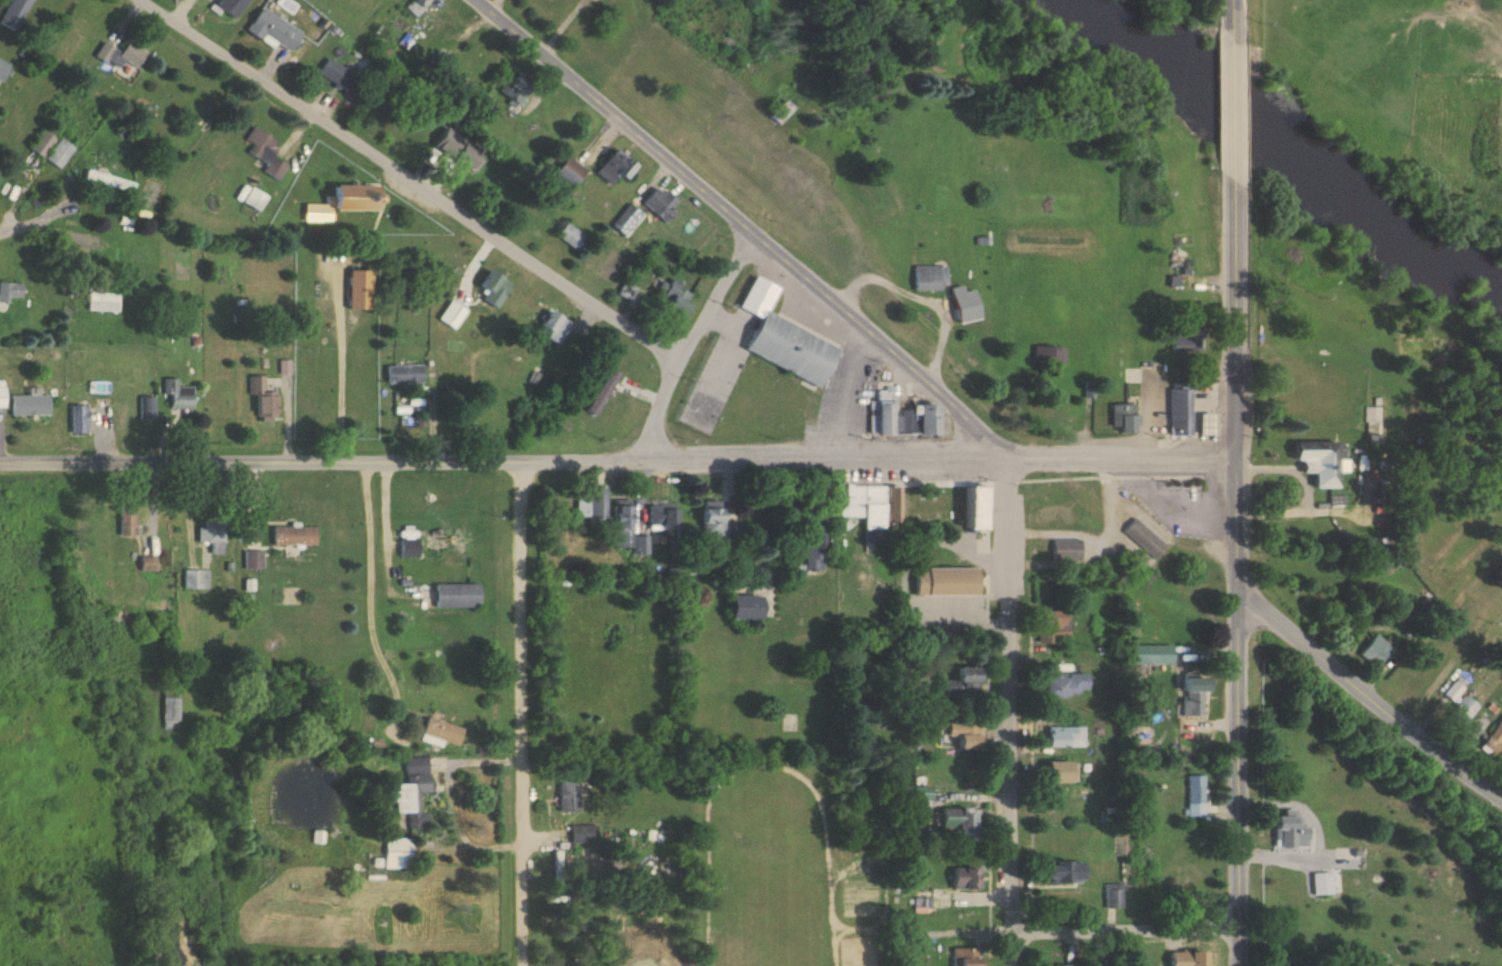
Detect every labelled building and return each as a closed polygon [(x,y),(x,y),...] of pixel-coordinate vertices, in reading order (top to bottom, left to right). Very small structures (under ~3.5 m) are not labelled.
[(2,21),(12,0),(32,0),(17,28),(2,21)] [(403,7),(408,0),(427,0),(428,1),(415,17),(403,7)] [(260,7),(300,32),(289,49),(265,34),(261,41),(245,31),(260,7)] [(128,41),(146,53),(136,67),(125,60),(120,68),(111,61),(108,65),(96,56),(106,42),(121,52),(128,41)] [(450,61),(441,54),(432,66),(441,73),(450,61)] [(328,58),(358,79),(348,93),(341,88),(338,92),(331,87),(333,84),(318,73),(328,58)] [(3,82),(0,81),(0,59),(11,64),(3,82)] [(871,73),(866,59),(855,63),(860,77),(871,73)] [(497,90),(515,104),(521,97),(518,94),(529,80),(518,72),(508,84),(504,81),(497,90)] [(253,127),(277,142),(274,147),(278,149),(273,157),(287,166),(278,181),(256,168),(261,161),(248,153),(253,144),(245,139),(253,127)] [(44,130),(31,150),(43,158),(57,139),(44,130)] [(448,157),(481,177),(491,161),(478,154),(480,151),(460,138),(448,157)] [(610,149),(612,152),(615,149),(625,157),(623,159),(630,165),(619,179),(616,176),(609,184),(592,171),(610,149)] [(565,156),(583,170),(571,185),(562,178),(557,185),(551,180),(555,175),(552,173),(565,156)] [(88,169),(136,183),(133,193),(86,179),(88,169)] [(657,184),(675,200),(667,209),(671,212),(663,222),(641,203),(657,184)] [(330,186),(370,187),(370,208),(330,208),(330,222),(305,222),(305,204),(330,204),(330,186)] [(267,201),(260,212),(247,204),(254,193),(267,201)] [(628,204),(611,225),(620,233),(637,211),(628,204)] [(566,221),(590,239),(579,253),(556,234),(566,221)] [(914,267),(914,291),(939,290),(939,283),(945,283),(945,266),(914,267)] [(486,270),(508,284),(501,295),(503,296),(495,309),(480,299),(485,292),(475,286),(486,270)] [(755,277),(739,308),(761,320),(777,289),(755,277)] [(671,279),(678,283),(675,288),(689,295),(678,315),(662,306),(667,297),(662,294),(671,279)] [(624,281),(636,288),(629,301),(617,294),(624,281)] [(8,303),(0,303),(0,282),(21,284),(20,297),(8,296),(8,303)] [(88,292),(88,310),(119,310),(119,293),(109,293),(109,286),(92,286),(92,292),(88,292)] [(450,300),(467,311),(454,329),(438,318),(450,300)] [(547,310),(569,323),(556,343),(535,330),(547,310)] [(839,352),(819,390),(746,352),(766,314),(839,352)] [(1167,350),(1201,349),(1200,322),(1176,322),(1176,333),(1167,333),(1167,350)] [(1035,345),(1066,348),(1065,363),(1033,360),(1035,345)] [(605,350),(614,355),(611,362),(601,358),(605,350)] [(281,360),(293,360),(293,373),(281,373),(281,360)] [(387,364),(421,364),(421,382),(388,382),(387,364)] [(609,370),(585,411),(594,415),(617,374),(609,370)] [(534,371),(542,375),(537,384),(530,381),(534,371)] [(251,376),(265,376),(265,392),(276,392),(276,417),(271,417),(271,422),(261,422),(261,417),(258,417),(258,413),(255,413),(255,394),(251,394),(251,376)] [(164,379),(179,379),(179,388),(193,388),(193,409),(171,409),(171,395),(164,395),(164,379)] [(1085,379),(1085,397),(1095,397),(1095,379),(1085,379)] [(913,403),(934,403),(934,433),(871,433),(871,400),(875,400),(875,390),(882,390),(882,385),(890,385),(890,416),(901,416),(901,409),(913,409),(913,403)] [(1190,387),(1190,435),(1169,435),(1169,387),(1190,387)] [(12,396),(27,396),(27,388),(38,388),(38,396),(47,396),(47,413),(12,413),(12,396)] [(142,398),(156,398),(156,423),(142,423),(142,398)] [(1111,404),(1111,426),(1116,426),(1116,432),(1130,432),(1130,425),(1136,425),(1136,415),(1132,415),(1132,404),(1111,404)] [(70,406),(86,407),(86,433),(70,433),(70,406)] [(1195,414),(1195,434),(1209,434),(1209,414),(1195,414)] [(1291,442),(1333,441),(1333,460),(1342,460),(1342,473),(1333,473),(1333,487),(1312,487),(1312,458),(1291,459),(1291,442)] [(883,487),(884,542),(862,542),(862,517),(840,517),(840,501),(846,501),(846,487),(883,487)] [(606,488),(606,516),(577,516),(577,494),(592,494),(592,488),(606,488)] [(886,488),(887,525),(898,524),(897,488),(886,488)] [(964,489),(965,530),(982,530),(981,489),(964,489)] [(613,501),(613,547),(632,547),(632,555),(647,555),(647,537),(631,537),(630,500),(613,501)] [(701,501),(716,501),(716,521),(722,521),(722,535),(717,535),(717,543),(706,543),(706,536),(701,536),(701,501)] [(136,534),(136,504),(119,504),(119,534),(136,534)] [(650,505),(650,529),(673,529),(673,510),(658,510),(658,505),(650,505)] [(732,530),(740,530),(740,506),(732,506),(732,530)] [(1123,531),(1154,559),(1166,546),(1136,517),(1123,531)] [(274,527),(291,528),(291,522),(301,522),(301,528),(314,528),(314,545),(303,544),(303,550),(295,550),(295,544),(274,544),(274,527)] [(804,527),(819,527),(817,571),(802,571),(804,527)] [(426,533),(468,533),(468,550),(444,550),(444,560),(426,560),(426,533)] [(419,540),(419,558),(398,557),(399,540),(419,540)] [(1051,540),(1079,541),(1078,560),(1050,560),(1051,540)] [(244,552),(263,551),(263,569),(244,569),(244,552)] [(977,569),(918,570),(918,596),(978,595),(977,569)] [(184,570),(208,571),(208,589),(183,589),(184,570)] [(436,584),(479,585),(479,608),(436,608),(436,584)] [(728,595),(758,596),(757,620),(727,619),(728,595)] [(1032,611),(1067,611),(1067,627),(1035,627),(1032,627),(1032,611)] [(1035,627),(1035,642),(1052,642),(1052,636),(1067,636),(1067,627),(1035,627)] [(1375,636),(1391,650),(1375,668),(1359,654),(1375,636)] [(1133,646),(1172,645),(1172,663),(1133,663),(1133,646)] [(953,668),(975,668),(975,682),(978,682),(978,695),(943,696),(943,681),(953,681),(953,668)] [(1053,673),(1082,673),(1082,690),(1069,690),(1069,696),(1043,695),(1043,678),(1052,678),(1053,673)] [(1181,677),(1202,677),(1202,715),(1182,715),(1182,700),(1186,700),(1186,692),(1181,691),(1181,677)] [(1444,695),(1455,702),(1468,685),(1458,677),(1444,695)] [(179,729),(179,689),(163,689),(163,729),(179,729)] [(443,748),(453,716),(431,710),(422,742),(443,748)] [(1501,743),(1501,720),(1479,742),(1491,754),(1501,743)] [(945,722),(981,723),(979,750),(953,749),(954,738),(945,738),(945,722)] [(1044,727),(1081,727),(1081,746),(1044,746),(1044,727)] [(428,794),(428,759),(406,759),(406,785),(394,785),(395,812),(411,812),(411,827),(422,827),(422,794),(428,794)] [(1041,762),(1073,762),(1073,781),(1041,781),(1041,762)] [(561,811),(581,811),(581,775),(561,775),(561,811)] [(1188,775),(1204,775),(1205,818),(1189,819),(1188,775)] [(940,808),(977,808),(976,841),(950,841),(950,835),(939,835),(940,808)] [(1284,810),(1292,810),(1292,830),(1309,830),(1309,848),(1278,848),(1278,840),(1273,840),(1273,816),(1284,816),(1284,810)] [(598,825),(573,825),(573,843),(598,843),(598,825)] [(411,869),(411,839),(384,839),(384,860),(397,860),(397,869),(411,869)] [(1335,848),(1363,848),(1363,869),(1352,869),(1352,859),(1335,859),(1335,848)] [(1043,865),(1052,865),(1052,861),(1066,861),(1066,864),(1077,864),(1077,880),(1066,880),(1066,883),(1052,883),(1052,877),(1043,877),(1043,865)] [(951,868),(980,868),(980,887),(951,887),(951,868)] [(1103,885),(1120,885),(1120,908),(1103,908),(1103,885)] [(975,958),(972,958),(972,948),(952,947),(951,959),(955,959),(955,965),(975,965),(975,958)] [(1202,948),(1201,965),(1160,965),(1160,964),(1169,964),(1169,951),(1185,951),(1185,948),(1202,948)]
